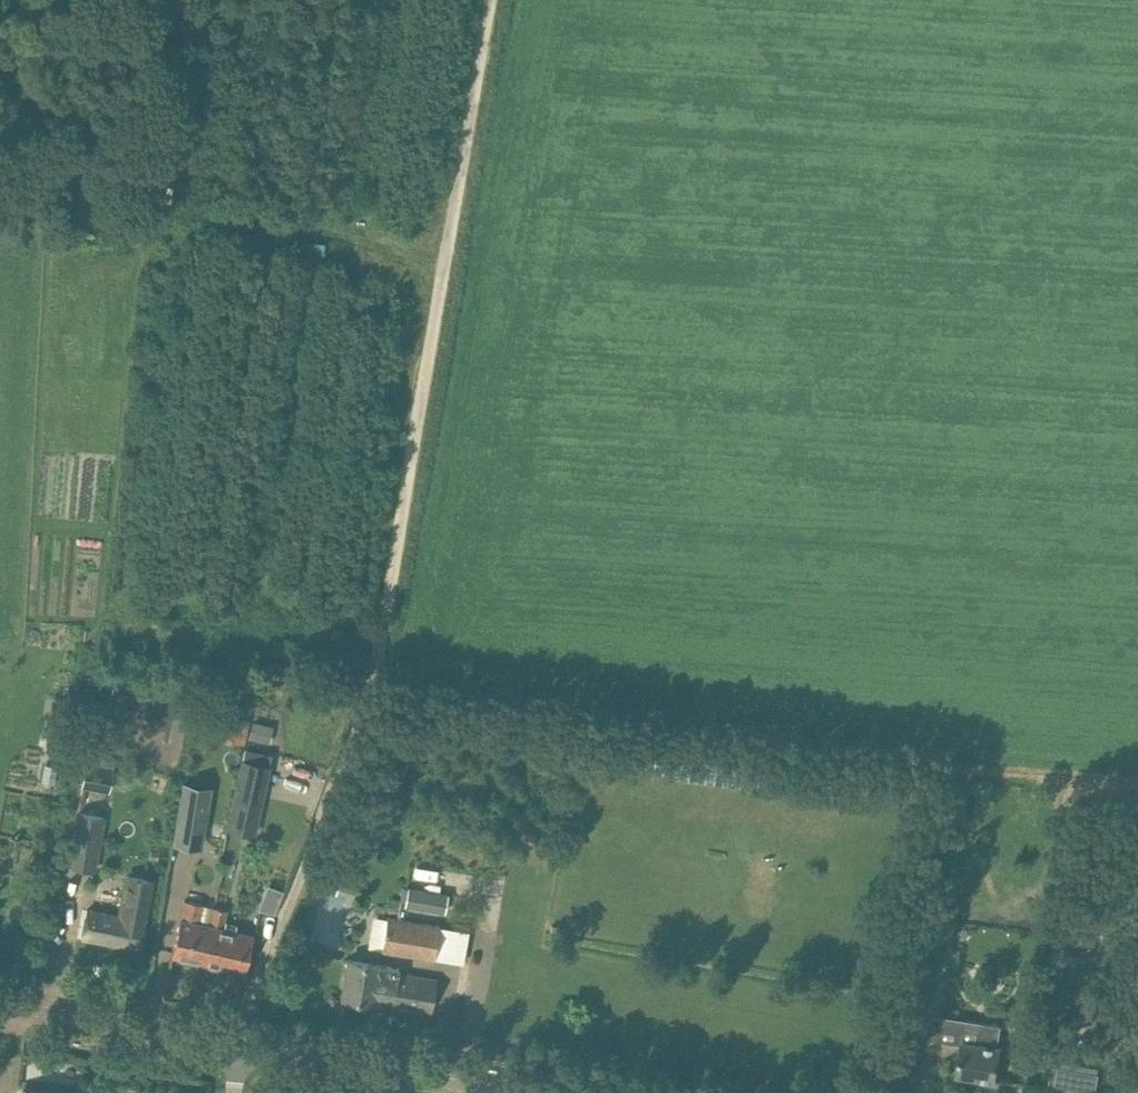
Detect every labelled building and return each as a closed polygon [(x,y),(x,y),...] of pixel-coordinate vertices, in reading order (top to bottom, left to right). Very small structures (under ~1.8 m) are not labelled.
[(225,736),(244,743),(253,718),(234,711),(225,736)] [(255,718),(251,736),(272,741),(276,723),(255,718)] [(243,760),(230,818),(256,824),(269,766),(243,760)] [(108,790),(112,768),(86,763),(82,785),(108,790)] [(203,849),(212,786),(203,785),(192,784),(181,782),(172,844),(203,849)] [(94,869),(104,816),(78,811),(68,864),(94,869)] [(139,947),(143,925),(152,880),(128,875),(120,915),(87,909),(82,936),(139,947)] [(264,903),(276,906),(281,886),(269,883),(264,903)] [(446,909),(449,895),(402,888),(400,901),(407,902),(407,903),(446,909)] [(171,954),(202,961),(211,925),(209,924),(199,922),(203,903),(184,899),(176,932),(171,954)] [(227,908),(214,905),(209,924),(211,925),(202,961),(245,971),(253,934),(222,927),(227,908)] [(924,914),(904,1034),(910,1035),(938,1040),(941,1023),(942,1015),(946,990),(945,990),(952,945),(956,919),(924,914)] [(440,925),(387,917),(381,950),(435,959),(440,925)] [(1052,922),(1050,936),(1059,938),(1062,924),(1052,922)] [(429,1010),(433,988),(435,979),(397,973),(398,967),(370,962),(348,959),(342,996),(373,1001),(375,993),(392,996),(391,1004),(429,1010)] [(941,1023),(938,1040),(962,1044),(961,1051),(957,1073),(994,1079),(998,1057),(1000,1047),(998,1047),(1001,1025),(966,1019),(965,1027),(941,1023)] [(1046,1033),(1044,1045),(1056,1047),(1058,1035),(1046,1033)] [(1052,1086),(1099,1091),(1101,1064),(1055,1060),(1052,1086)]
